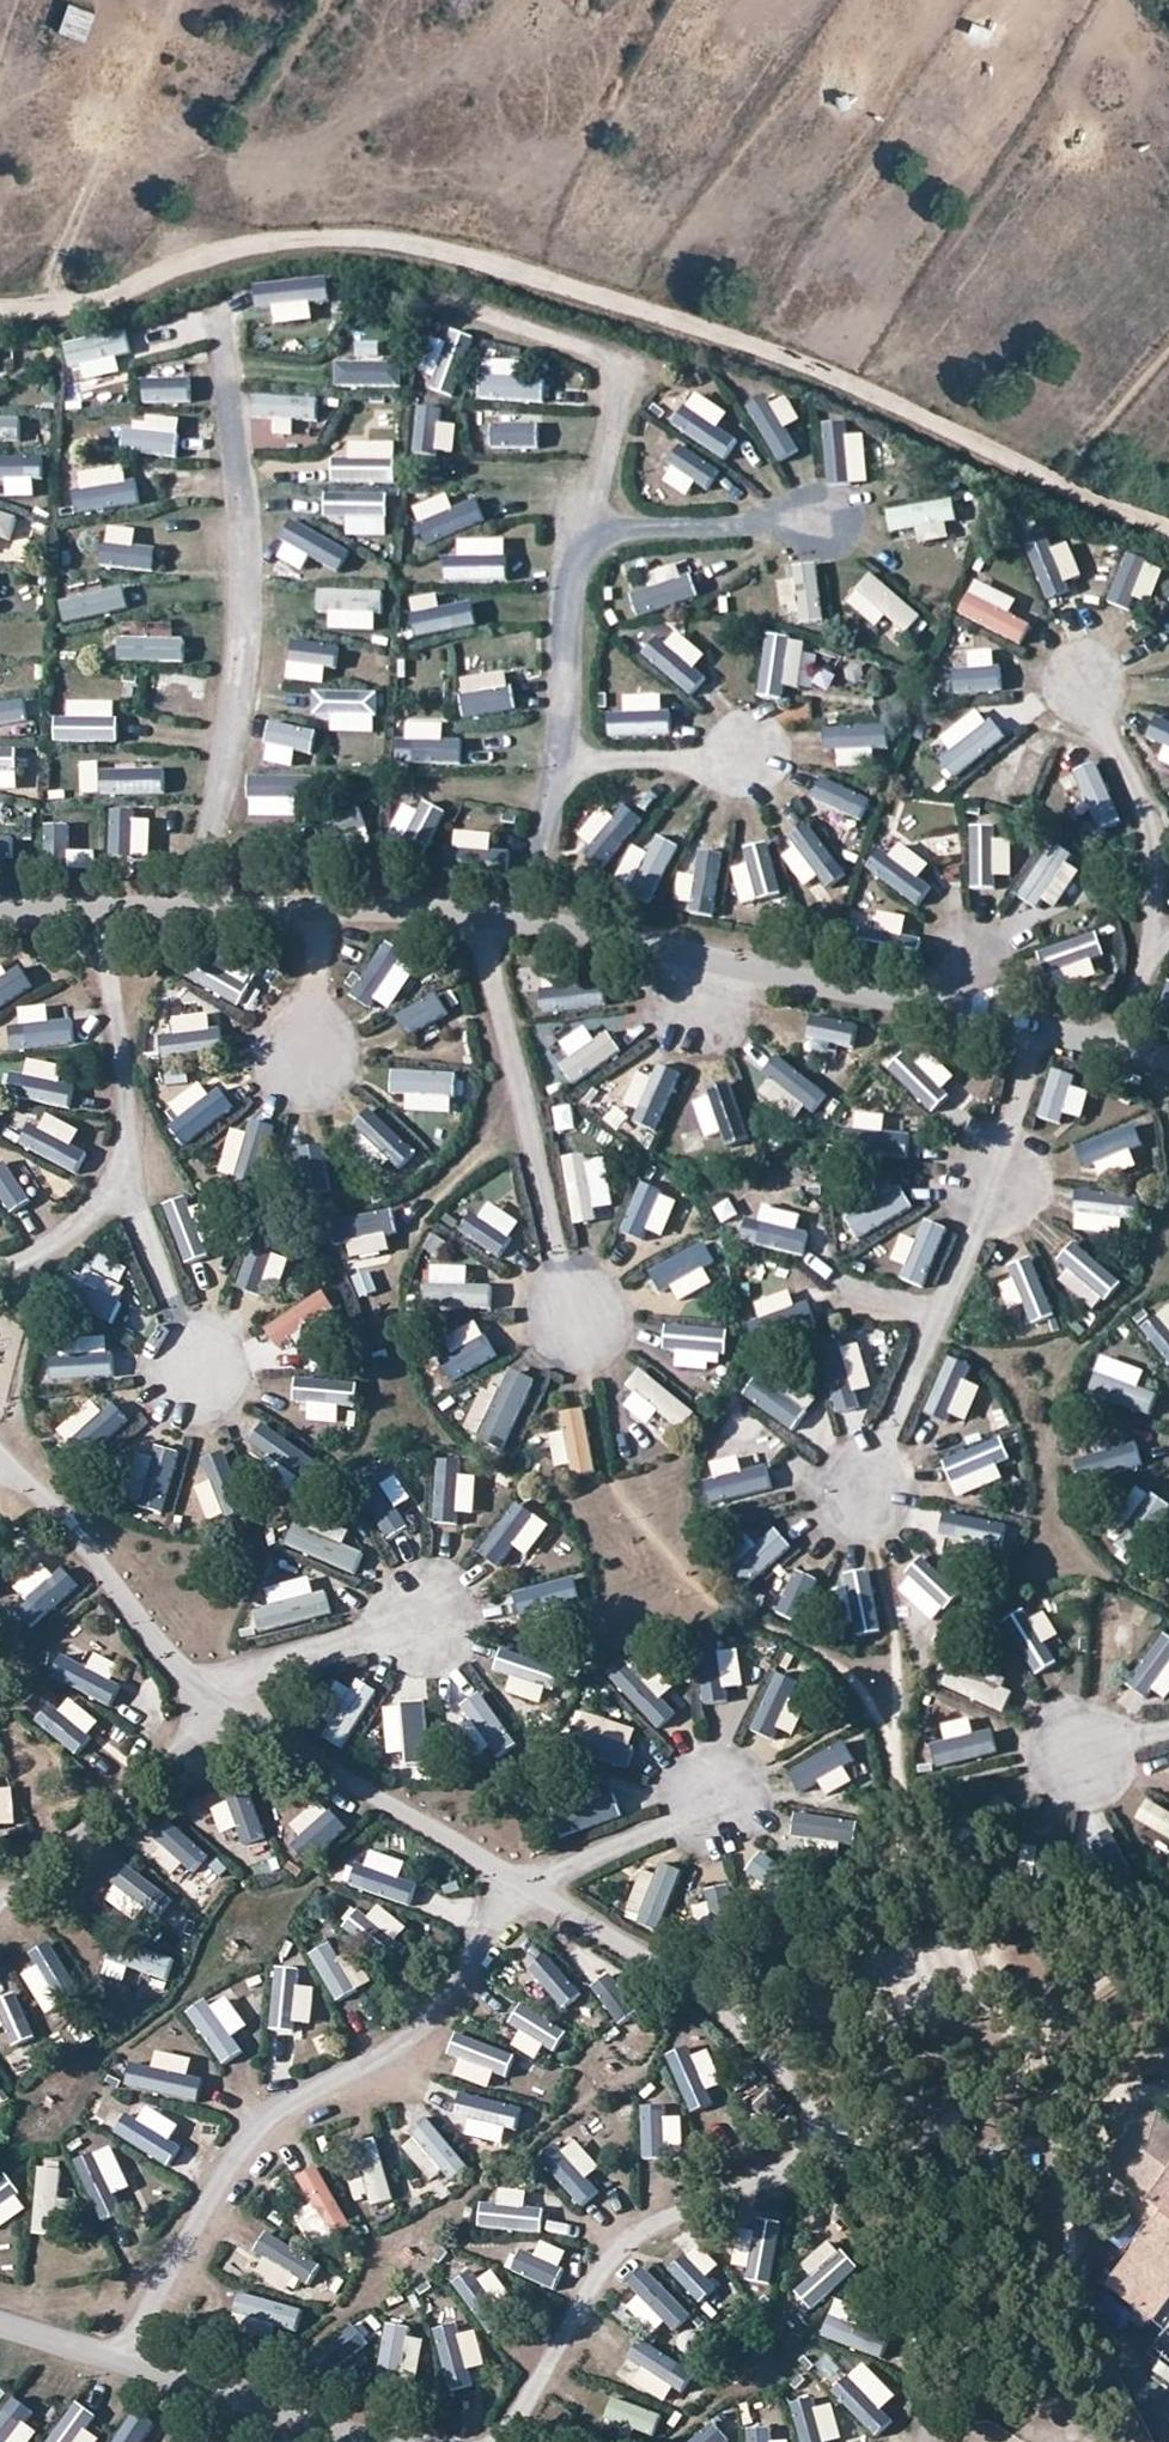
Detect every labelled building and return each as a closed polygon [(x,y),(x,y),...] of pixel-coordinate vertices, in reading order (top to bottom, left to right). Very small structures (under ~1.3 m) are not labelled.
[(338,304),(262,307),(264,338),(339,335),(338,304)] [(451,387),(460,321),(429,317),(420,383),(451,387)] [(102,405),(135,337),(106,324),(74,392),(102,405)] [(9,382),(11,351),(0,351),(0,382),(9,382)] [(393,356),(318,359),(319,390),(395,387),(393,356)] [(562,369),(486,372),(488,404),(563,401),(562,369)] [(131,403),(207,407),(208,376),(132,372),(131,403)] [(748,406),(785,472),(812,457),(775,391),(748,406)] [(668,419),(732,459),(749,432),(684,393),(668,419)] [(339,399),(264,402),(265,433),(341,431),(339,399)] [(407,416),(449,480),(475,463),(434,399),(407,416)] [(18,444),(19,413),(0,412),(0,443),(18,444)] [(113,449),(189,453),(191,421),(115,417),(113,449)] [(559,419),(483,422),(484,453),(560,450),(559,419)] [(833,424),(834,499),(865,499),(865,424),(833,424)] [(401,445),(325,448),(326,479),(402,476),(401,445)] [(650,475),(714,514),(731,488),(666,448),(650,475)] [(49,493),(51,462),(0,459),(0,491),(49,493)] [(85,506),(161,510),(163,479),(87,475),(85,506)] [(495,492),(419,495),(420,526),(496,523),(495,492)] [(400,493),(324,496),(326,527),(401,524),(400,493)] [(18,540),(19,509),(0,508),(0,539),(18,540)] [(885,558),(960,546),(955,515),(880,527),(885,558)] [(94,560),(170,564),(171,533),(95,529),(94,560)] [(354,539),(278,542),(279,573),(355,570),(354,539)] [(520,543),(444,546),(446,577),(521,575),(520,543)] [(1157,552),(1127,543),(1107,607),(1140,616),(1157,552)] [(1076,549),(1046,557),(1063,622),(1096,612),(1076,549)] [(793,557),(798,633),(829,631),(825,555),(793,557)] [(710,559),(638,584),(648,613),(720,589),(710,559)] [(980,600),(1035,639),(1054,613),(1001,573),(980,600)] [(917,633),(867,576),(844,597),(894,654),(917,633)] [(62,612),(138,616),(139,585),(64,581),(62,612)] [(382,593),(306,596),(307,627),(383,624),(382,593)] [(479,608),(403,611),(404,643),(480,640),(479,608)] [(717,678),(667,621),(643,642),(693,699),(717,678)] [(114,662),(190,666),(192,635),(116,631),(114,662)] [(940,680),(1007,671),(1003,640),(937,646),(940,680)] [(355,641),(279,644),(281,675),(357,672),(355,641)] [(776,723),(796,650),(766,642),(746,715),(776,723)] [(524,671),(448,674),(449,705),(525,703),(524,671)] [(123,710),(199,714),(200,682),(124,679),(123,710)] [(391,686),(315,689),(316,720),(392,717),(391,686)] [(678,704),(602,698),(600,730),(676,735),(678,704)] [(956,770),(1008,729),(990,704),(936,742),(956,770)] [(57,739),(133,743),(134,712),(59,708),(57,739)] [(34,743),(36,712),(0,710),(0,741),(34,743)] [(1168,761),(1168,724),(1157,718),(1141,748),(1168,761)] [(343,726),(268,729),(269,761),(345,758),(343,726)] [(825,759),(901,761),(902,730),(826,728),(825,759)] [(477,733),(401,736),(402,767),(478,764),(477,733)] [(1028,815),(1048,751),(1018,741),(996,803),(1028,815)] [(15,782),(17,751),(0,750),(0,781),(15,782)] [(1112,818),(1094,754),(1064,761),(1079,826),(1112,818)] [(94,798),(170,801),(172,770),(96,766),(94,798)] [(801,798),(872,826),(883,797),(813,769),(801,798)] [(628,779),(575,833),(598,855),(651,800),(628,779)] [(458,781),(389,812),(402,840),(471,810),(458,781)] [(326,783),(250,786),(251,818),(327,815),(326,783)] [(57,814),(54,889),(85,891),(89,815),(57,814)] [(855,880),(817,815),(790,831),(828,896),(855,880)] [(121,816),(118,891),(149,893),(152,817),(121,816)] [(652,901),(689,835),(662,820),(624,886),(652,901)] [(492,847),(493,828),(456,825),(454,844),(492,847)] [(303,870),(377,857),(372,826),(297,839),(303,870)] [(932,852),(957,848),(954,831),(929,835),(932,852)] [(1003,835),(971,832),(964,899),(998,901),(1003,835)] [(8,869),(10,837),(0,837),(0,868),(8,869)] [(712,923),(732,850),(702,842),(682,914),(712,923)] [(795,916),(777,842),(746,850),(765,923),(795,916)] [(873,872),(927,912),(946,887),(895,845),(873,872)] [(1079,875),(1054,856),(1012,909),(1040,929),(1079,875)] [(497,857),(421,859),(422,891),(498,888),(497,857)] [(848,944),(914,959),(922,929),(857,911),(848,944)] [(384,918),(356,989),(386,1000),(414,930),(384,918)] [(1105,953),(1096,923),(1031,940),(1042,973),(1105,953)] [(267,1002),(216,946),(193,968),(244,1023),(267,1002)] [(28,965),(0,952),(0,1025),(28,965)] [(630,977),(556,961),(549,992),(624,1007),(630,977)] [(451,982),(385,1018),(400,1046),(466,1009),(451,982)] [(1160,1023),(1168,1025),(1168,993),(1160,1023)] [(17,1005),(18,1023),(54,1020),(53,1003),(17,1005)] [(788,1037),(862,1054),(869,1023),(795,1006),(788,1037)] [(19,1065),(91,1044),(83,1014),(10,1035),(19,1065)] [(632,1017),(564,1052),(579,1080),(646,1045),(632,1017)] [(149,1050),(224,1060),(228,1029),(153,1019),(149,1050)] [(949,1115),(971,1092),(916,1040),(894,1063),(949,1115)] [(456,1063),(457,1045),(434,1043),(432,1061),(456,1063)] [(1083,1063),(1055,1050),(1024,1119),(1053,1132),(1083,1063)] [(824,1115),(776,1056),(752,1076),(799,1135),(824,1115)] [(476,1079),(403,1061),(395,1091),(468,1110),(476,1079)] [(647,1143),(677,1074),(648,1061),(618,1131),(647,1143)] [(7,1105),(83,1110),(85,1079),(9,1074),(7,1105)] [(1128,1074),(1127,1083),(1141,1086),(1142,1077),(1128,1074)] [(180,1149),(241,1104),(223,1079),(162,1124),(180,1149)] [(745,1161),(737,1086),(706,1089),(714,1164),(745,1161)] [(436,1154),(379,1104),(358,1128),(415,1177),(436,1154)] [(555,1133),(576,1131),(572,1104),(552,1106),(555,1133)] [(1153,1138),(1140,1109),(1071,1139),(1083,1168),(1153,1138)] [(918,1160),(925,1130),(851,1112),(844,1142),(918,1160)] [(89,1131),(14,1118),(8,1148),(83,1162),(89,1131)] [(230,1125),(218,1170),(236,1175),(248,1130),(230,1125)] [(252,1125),(233,1199),(263,1207),(282,1133),(252,1125)] [(306,1138),(334,1208),(364,1196),(335,1126),(306,1138)] [(573,1156),(580,1231),(612,1228),(604,1153),(573,1156)] [(794,1237),(786,1162),(755,1165),(763,1240),(794,1237)] [(0,1169),(0,1223),(12,1240),(38,1222),(0,1169)] [(915,1205),(904,1176),(833,1201),(843,1231),(915,1205)] [(661,1182),(619,1245),(645,1262),(687,1199),(661,1182)] [(1090,1184),(1087,1215),(1163,1222),(1166,1191),(1090,1184)] [(541,1245),(486,1193),(465,1216),(520,1268),(541,1245)] [(189,1207),(202,1281),(233,1276),(220,1201),(189,1207)] [(402,1212),(329,1232),(338,1262),(411,1242),(402,1212)] [(945,1226),(915,1217),(893,1289),(924,1298),(945,1226)] [(279,1226),(242,1292),(270,1307),(307,1241),(279,1226)] [(1084,1233),(1061,1254),(1110,1311),(1134,1291),(1084,1233)] [(165,1299),(106,1251),(86,1276),(145,1323),(165,1299)] [(1025,1335),(1053,1322),(1023,1253),(994,1265),(1025,1335)] [(507,1284),(436,1258),(425,1287),(496,1313),(507,1284)] [(728,1258),(654,1275),(661,1305),(735,1288),(728,1258)] [(802,1336),(793,1261),(762,1264),(771,1339),(802,1336)] [(352,1296),(280,1318),(289,1348),(362,1325),(352,1296)] [(1153,1317),(1168,1337),(1168,1305),(1153,1317)] [(134,1340),(61,1320),(52,1350),(125,1370),(134,1340)] [(726,1342),(653,1324),(645,1354),(719,1373),(726,1342)] [(423,1380),(495,1355),(485,1326),(413,1350),(423,1380)] [(870,1415),(848,1343),(818,1352),(840,1425),(870,1415)] [(941,1353),(911,1422),(939,1435),(970,1366),(941,1353)] [(604,1387),(661,1436),(681,1413),(624,1363),(604,1387)] [(358,1380),(283,1368),(278,1399),(352,1411),(358,1380)] [(496,1454),(531,1387),(503,1372),(468,1440),(496,1454)] [(1109,1372),(1100,1402),(1168,1422),(1168,1389),(1109,1372)] [(821,1432),(772,1374),(748,1394),(797,1452),(821,1432)] [(59,1443),(128,1412),(115,1384),(46,1414),(59,1443)] [(550,1400),(566,1474),(597,1467),(580,1394),(550,1400)] [(239,1434),(300,1479),(318,1454),(257,1409),(239,1434)] [(1005,1419),(938,1453),(952,1481),(1020,1447),(1005,1419)] [(138,1510),(166,1440),(137,1429),(108,1499),(138,1510)] [(1089,1485),(1163,1471),(1157,1440),(1083,1454),(1089,1485)] [(186,1453),(209,1525),(239,1515),(216,1443),(186,1453)] [(701,1475),(775,1488),(781,1458),(706,1444),(701,1475)] [(431,1462),(426,1537),(458,1539),(463,1464),(431,1462)] [(347,1476),(377,1545),(406,1533),(376,1463),(347,1476)] [(1168,1527),(1168,1498),(1164,1491),(1104,1537),(1123,1562),(1168,1527)] [(497,1574),(536,1509),(509,1493),(470,1558),(497,1574)] [(1026,1518),(954,1496),(944,1526),(1017,1548),(1026,1518)] [(727,1575),(791,1533),(773,1507),(710,1549),(727,1575)] [(285,1555),(355,1585),(367,1556),(297,1526),(285,1555)] [(983,1591),(928,1539),(906,1561),(961,1614),(983,1591)] [(800,1555),(778,1627),(808,1636),(830,1564),(800,1555)] [(51,1559),(4,1618),(28,1637),(75,1578),(51,1559)] [(854,1569),(879,1640),(909,1630),(884,1559),(854,1569)] [(521,1624),(591,1595),(578,1566),(508,1596),(521,1624)] [(1017,1601),(1041,1673),(1071,1663),(1047,1591),(1017,1601)] [(275,1647),(348,1626),(340,1596),(267,1616),(275,1647)] [(1113,1685),(1140,1615),(1110,1603),(1083,1674),(1113,1685)] [(703,1641),(706,1716),(737,1715),(735,1639),(703,1641)] [(583,1667),(511,1646),(502,1676),(575,1697),(583,1667)] [(942,1674),(1010,1708),(1024,1680),(957,1646),(942,1674)] [(621,1663),(658,1729),(685,1714),(649,1648),(621,1663)] [(1168,1701),(1168,1656),(1128,1698),(1151,1720),(1168,1701)] [(136,1667),(61,1658),(57,1689),(132,1698),(136,1667)] [(369,1661),(328,1725),(354,1742),(396,1678),(369,1661)] [(780,1746),(812,1677),(784,1664),(752,1733),(780,1746)] [(524,1752),(486,1686),(459,1702),(496,1768),(524,1752)] [(413,1688),(401,1762),(432,1768),(444,1693),(413,1688)] [(43,1720),(100,1770),(121,1747),(64,1697),(43,1720)] [(567,1748),(639,1771),(649,1741),(576,1718),(567,1748)] [(995,1727),(921,1743),(928,1774),(1002,1758),(995,1727)] [(809,1793),(875,1757),(860,1729),(794,1766),(809,1793)] [(567,1840),(637,1812),(626,1783),(555,1811),(567,1840)] [(251,1873),(278,1864),(253,1796),(227,1805),(251,1873)] [(1151,1798),(1133,1823),(1168,1848),(1168,1810),(1151,1798)] [(297,1875),(356,1827),(336,1803),(277,1851),(297,1875)] [(212,1894),(238,1869),(184,1813),(158,1838),(212,1894)] [(875,1829),(801,1816),(795,1846),(870,1860),(875,1829)] [(1052,1904),(1071,1831),(1041,1823),(1022,1896),(1052,1904)] [(1137,1906),(1121,1832),(1090,1839),(1106,1913),(1137,1906)] [(662,1845),(627,1912),(655,1927),(690,1859),(662,1845)] [(365,1846),(352,1880),(424,1908),(437,1874),(365,1846)] [(165,1923),(186,1893),(121,1850),(101,1880),(165,1923)] [(825,1920),(781,1858),(755,1876),(799,1938),(825,1920)] [(708,1867),(703,1943),(735,1945),(740,1869),(708,1867)] [(359,1906),(345,1939),(416,1969),(431,1936),(359,1906)] [(170,1982),(184,1949),(113,1918),(98,1951),(170,1982)] [(574,1966),(637,2007),(655,1981),(591,1940),(574,1966)] [(342,1947),(315,1972),(367,2029),(394,2005),(342,1947)] [(572,2016),(590,1994),(534,1949),(516,1970),(572,2016)] [(278,2042),(314,2038),(306,1961),(270,1964),(278,2042)] [(92,1964),(57,1974),(79,2049),(114,2038),(92,1964)] [(0,1985),(0,2001),(17,2061),(52,2050),(30,1976),(0,1985)] [(548,2054),(560,2020),(487,1994),(475,2028),(548,2054)] [(233,2075),(255,2047),(193,1999),(171,2028),(233,2075)] [(693,2038),(666,2062),(717,2121),(744,2097),(693,2038)] [(526,2098),(536,2063),(461,2042),(451,2077),(526,2098)] [(121,2061),(107,2094),(178,2125),(192,2091),(121,2061)] [(654,2178),(688,2164),(657,2093),(624,2107),(654,2178)] [(515,2152),(525,2117),(450,2096),(440,2130),(515,2152)] [(426,2105),(393,2120),(424,2191),(458,2176),(426,2105)] [(1152,2112),(1114,2164),(1168,2207),(1168,2124),(1152,2112)] [(126,2120),(106,2150),(171,2193),(191,2163),(126,2120)] [(367,2125),(333,2140),(365,2211),(398,2196),(367,2125)] [(564,2131),(537,2155),(588,2213),(615,2189),(564,2131)] [(110,2155),(75,2162),(90,2238),(126,2231),(110,2155)] [(340,2234),(357,2202),(287,2166),(271,2198),(340,2234)] [(55,2172),(27,2174),(32,2246),(60,2244),(55,2172)] [(15,2193),(0,2176),(0,2206),(15,2193)] [(559,2229),(561,2193),(483,2190),(482,2227),(559,2229)] [(747,2205),(720,2228),(771,2287),(799,2263),(747,2205)] [(692,2229),(665,2253),(716,2311),(744,2287),(692,2229)] [(311,2288),(321,2253),(246,2232),(236,2267),(311,2288)] [(808,2272),(792,2292),(811,2308),(852,2260),(825,2237),(800,2266),(808,2272)] [(1151,2237),(1113,2290),(1156,2320),(1168,2302),(1168,2250),(1151,2237)] [(485,2275),(558,2300),(570,2266),(497,2241),(485,2275)] [(642,2269),(625,2300),(693,2338),(710,2306),(642,2269)] [(450,2305),(512,2351),(533,2324),(471,2278),(450,2305)] [(285,2349),(295,2314),(220,2293),(211,2327),(285,2349)] [(902,2371),(921,2339),(854,2300),(835,2331),(902,2371)] [(355,2397),(378,2323),(345,2314),(323,2387),(355,2397)] [(436,2332),(456,2407),(489,2398),(468,2323),(436,2332)] [(413,2406),(421,2329),(388,2326),(379,2402),(413,2406)] [(1151,2348),(1168,2359),(1168,2332),(1164,2328),(1151,2348)] [(677,2387),(687,2352),(612,2331),(602,2366),(677,2387)] [(882,2422),(903,2392),(839,2348),(818,2378),(882,2422)] [(16,2374),(0,2404),(0,2441),(21,2441),(49,2391),(16,2374)] [(662,2432),(672,2398),(598,2376),(588,2411),(662,2432)] [(67,2390),(45,2441),(85,2441),(101,2405),(67,2390)] [(823,2394),(792,2412),(809,2441),(851,2441),(823,2394)] [(718,2407),(690,2441),(737,2441),(746,2430),(718,2407)] [(122,2414),(110,2441),(150,2441),(156,2428),(122,2414)] [(788,2422),(751,2424),(752,2441),(789,2441),(788,2422)]
